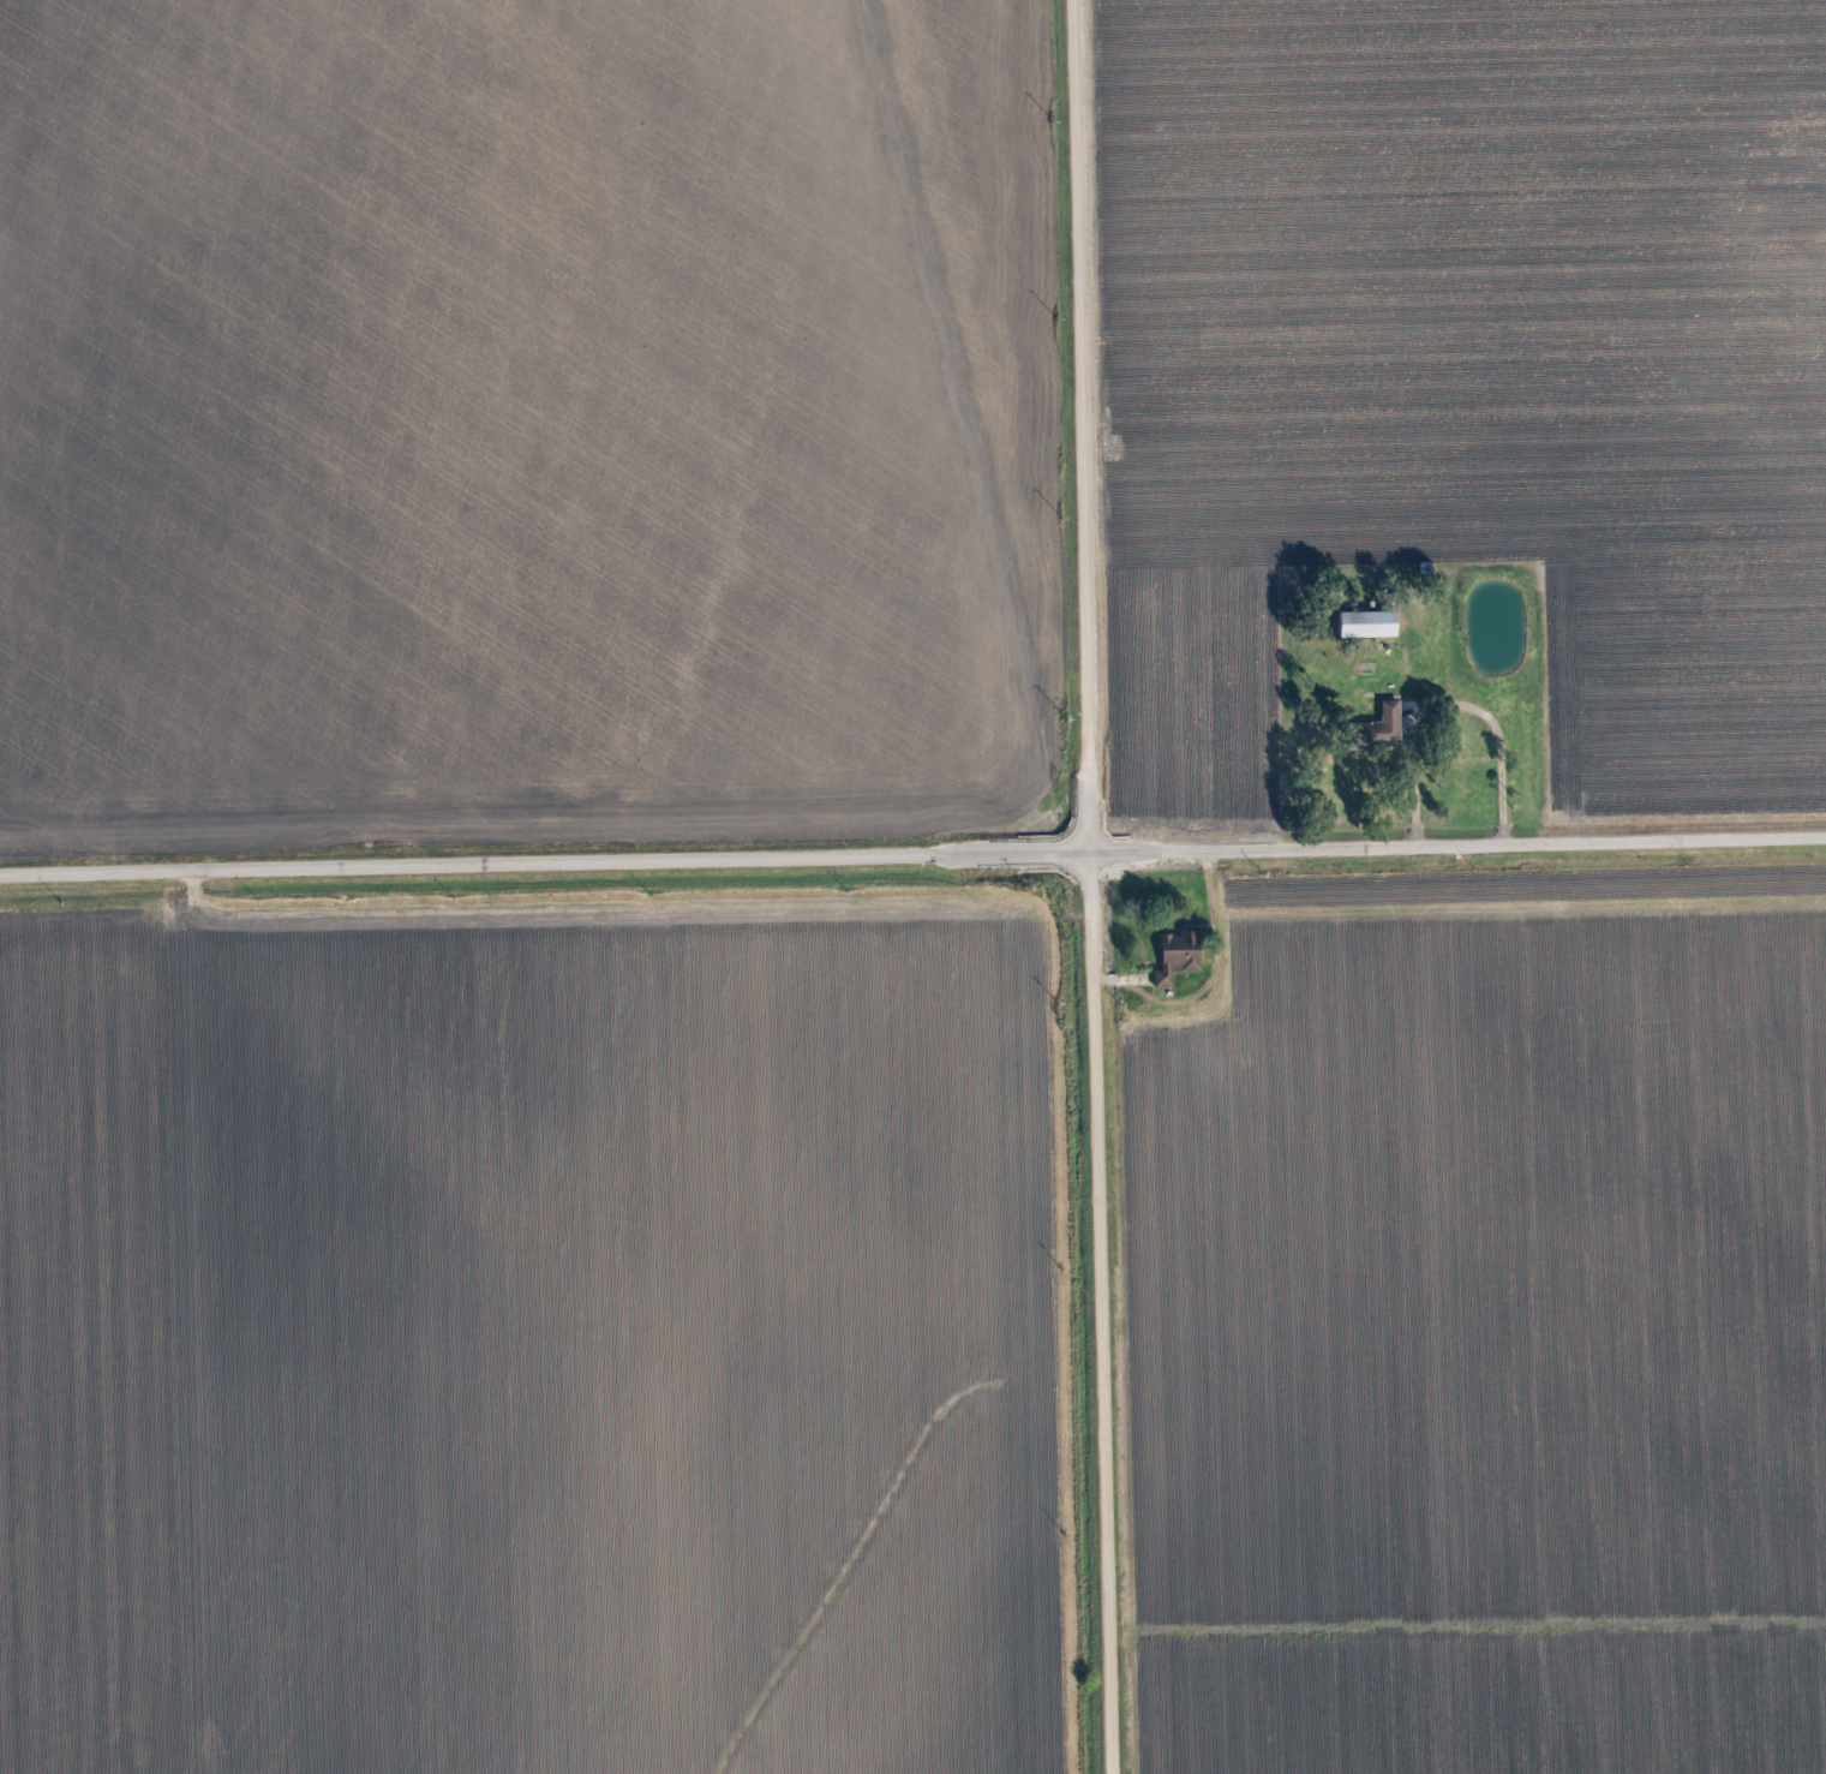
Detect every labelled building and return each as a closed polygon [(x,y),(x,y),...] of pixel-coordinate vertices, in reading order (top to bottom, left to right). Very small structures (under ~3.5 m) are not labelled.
[(1170,988),(1171,971),(1154,970),(1153,988),(1170,988)]
